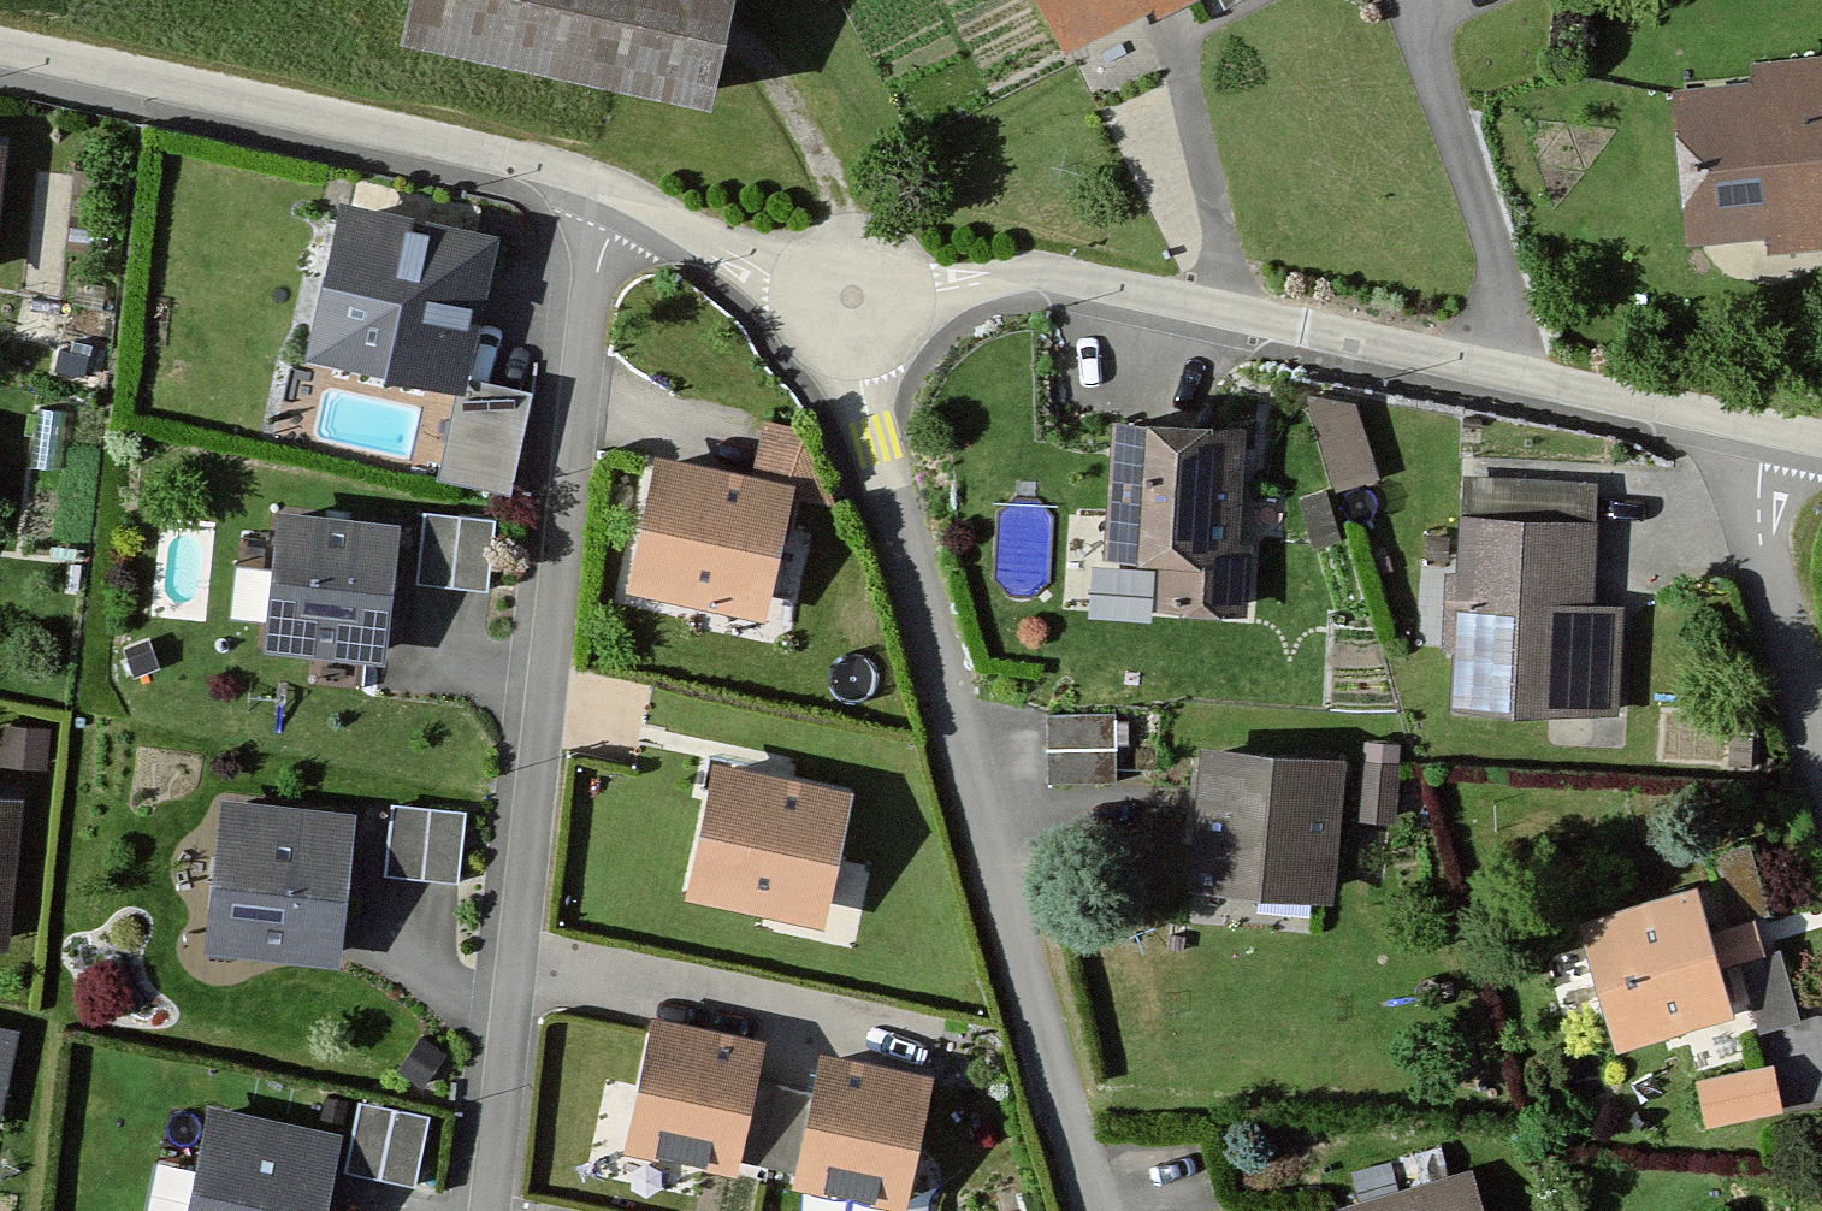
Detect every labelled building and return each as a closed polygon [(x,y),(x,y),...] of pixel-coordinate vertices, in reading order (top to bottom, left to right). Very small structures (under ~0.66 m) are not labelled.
[(424,41),(737,107),(759,0),(432,0),(424,41)] [(1063,35),(1150,0),(1048,0),(1063,35)] [(1684,75),(1703,252),(1821,240),(1821,60),(1684,75)] [(0,136),(0,261),(11,137),(0,136)] [(504,228),(344,196),(311,357),(456,386),(438,477),(511,492),(533,384),(475,372),(504,228)] [(1318,391),(1340,473),(1379,462),(1356,380),(1318,391)] [(1250,425),(1124,412),(1110,551),(1192,559),(1188,603),(1248,609),(1255,541),(1239,539),(1250,425)] [(805,486),(664,457),(636,594),(777,623),(805,486)] [(407,520),(286,505),(269,643),(390,658),(407,520)] [(493,519),(423,510),(414,581),(484,590),(493,519)] [(1598,515),(1460,510),(1453,705),(1620,711),(1624,599),(1595,598),(1598,515)] [(1056,705),(1055,757),(1116,759),(1118,707),(1056,705)] [(1359,799),(1395,806),(1408,739),(1372,732),(1359,799)] [(1344,752),(1205,746),(1200,886),(1339,891),(1344,752)] [(861,790),(726,757),(694,885),(829,919),(861,790)] [(12,947),(25,789),(0,788),(0,946),(12,947)] [(391,860),(465,867),(472,797),(398,789),(391,860)] [(359,806),(222,794),(209,949),(345,961),(359,806)] [(1708,879),(1585,916),(1625,1053),(1749,1016),(1708,879)] [(774,1036),(659,1012),(631,1144),(747,1168),(774,1036)] [(18,1023),(0,1020),(0,1114),(18,1023)] [(939,1072),(830,1048),(801,1179),(911,1203),(939,1072)] [(1778,1056),(1696,1075),(1707,1125),(1790,1106),(1778,1056)] [(430,1109),(361,1095),(346,1170),(416,1183),(430,1109)] [(212,1104),(194,1210),(329,1210),(344,1126),(212,1104)] [(197,1161),(162,1154),(150,1210),(187,1210),(197,1161)] [(1340,1201),(1343,1210),(1490,1210),(1476,1162),(1340,1201)]
